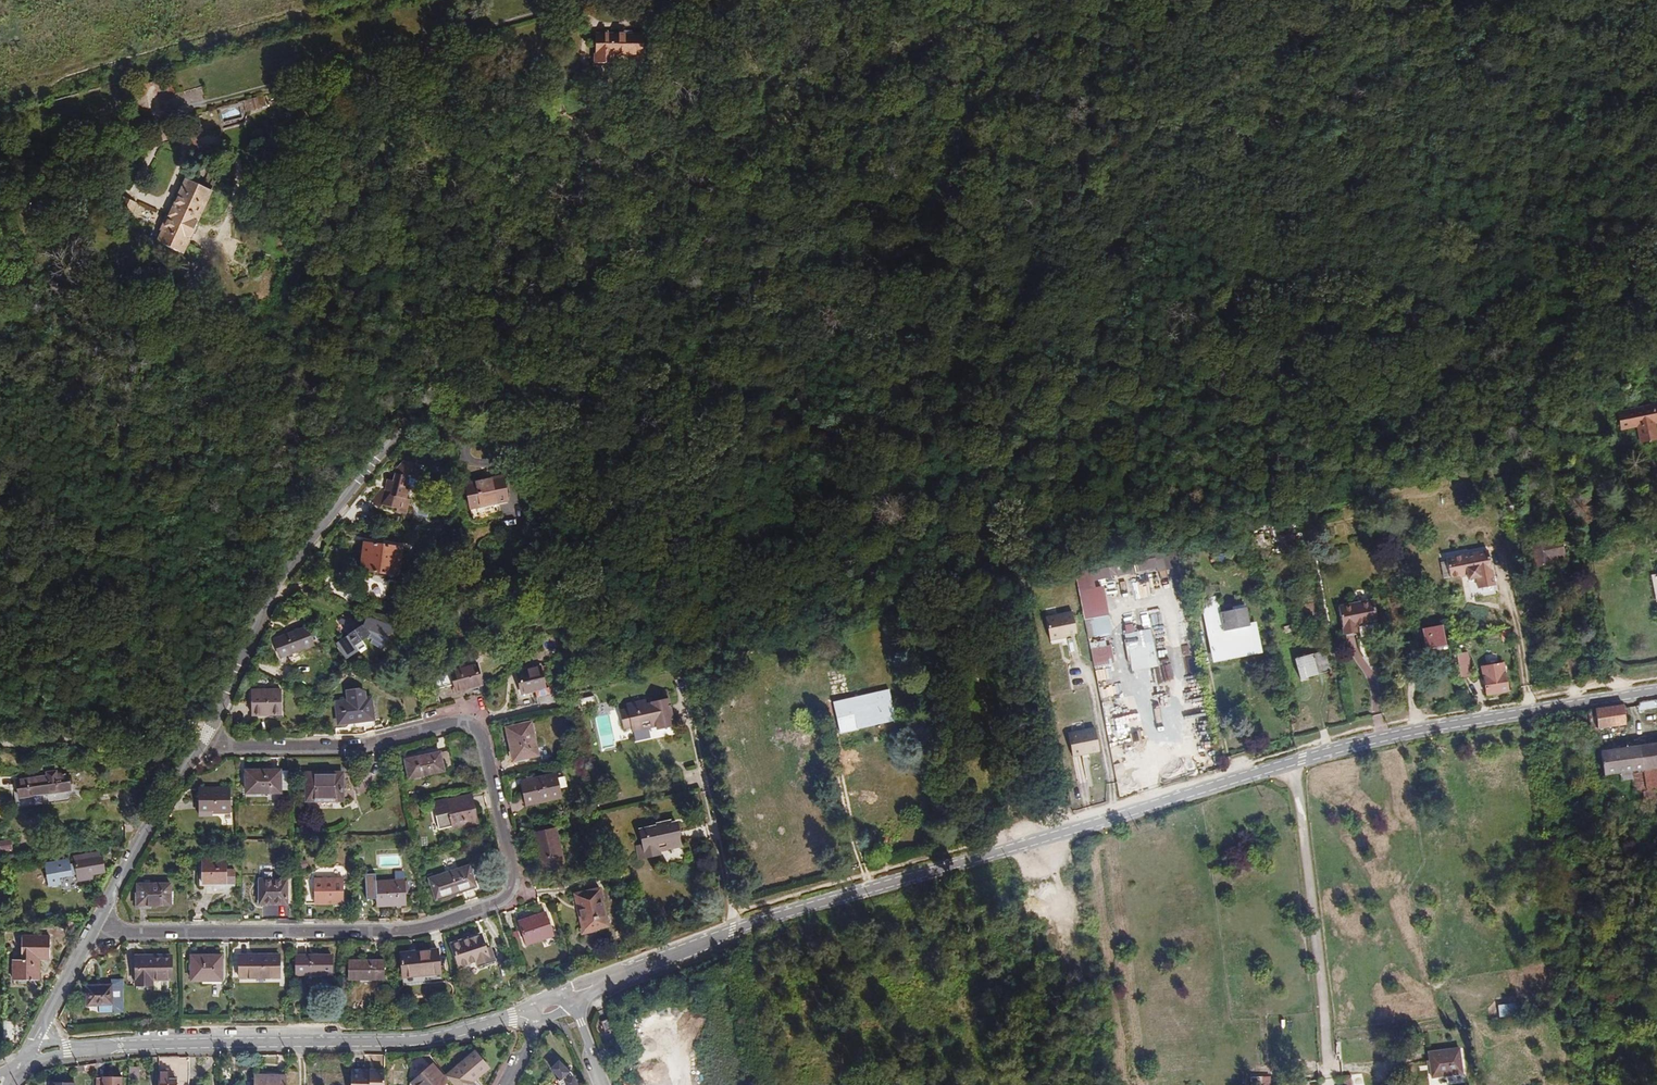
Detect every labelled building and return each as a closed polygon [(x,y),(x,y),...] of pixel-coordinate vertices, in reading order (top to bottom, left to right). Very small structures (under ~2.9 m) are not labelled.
[(643,34),(595,33),(593,62),(615,63),(616,55),(643,55),(643,34)] [(264,95),(249,100),(249,101),(243,103),(249,111),(261,108),(261,106),(266,105),(264,95)] [(238,118),(234,107),(221,110),(223,123),(225,122),(238,118)] [(188,244),(211,192),(185,180),(158,240),(197,259),(202,250),(188,244)] [(117,210),(132,217),(138,204),(124,197),(117,210)] [(1656,423),(1656,405),(1618,412),(1621,430),(1637,426),(1640,442),(1656,439),(1656,435),(1655,423),(1656,423)] [(417,463),(395,459),(393,472),(394,473),(392,481),(387,479),(385,491),(380,490),(371,502),(379,508),(381,505),(396,509),(396,511),(406,514),(410,500),(406,499),(410,487),(407,486),(409,477),(418,479),(420,471),(415,470),(417,463)] [(502,477),(465,485),(472,520),(478,519),(477,516),(501,511),(500,505),(509,503),(508,501),(502,477)] [(1503,498),(1505,512),(1519,510),(1516,496),(1503,498)] [(402,548),(364,543),(354,542),(355,532),(342,531),(341,540),(329,538),(321,555),(362,562),(361,570),(398,575),(402,548)] [(1552,561),(1565,558),(1560,537),(1532,542),(1536,566),(1552,563),(1552,561)] [(1176,546),(1179,556),(1186,554),(1184,544),(1176,546)] [(1137,554),(1140,572),(1157,569),(1154,550),(1137,554)] [(1494,586),(1488,551),(1446,559),(1447,562),(1441,563),(1443,579),(1450,578),(1467,574),(1468,580),(1476,578),(1478,589),(1494,586)] [(1113,560),(1117,577),(1134,573),(1130,556),(1113,560)] [(1110,578),(1107,562),(1091,566),(1093,582),(1110,578)] [(1091,566),(1074,570),(1079,591),(1095,588),(1093,582),(1091,566)] [(1095,588),(1079,591),(1084,618),(1107,614),(1102,586),(1095,588)] [(1339,607),(1343,634),(1358,631),(1357,626),(1377,622),(1373,600),(1339,607)] [(1203,603),(1215,659),(1259,651),(1254,628),(1249,629),(1245,611),(1218,616),(1215,601),(1203,603)] [(1073,614),(1047,618),(1051,642),(1067,639),(1066,637),(1077,635),(1073,614)] [(342,619),(339,621),(348,635),(335,644),(346,659),(371,643),(383,651),(398,628),(367,616),(362,627),(342,619)] [(1422,629),(1426,651),(1447,647),(1443,625),(1422,629)] [(314,645),(307,628),(273,641),(280,658),(314,645)] [(1132,672),(1158,667),(1150,630),(1125,635),(1132,672)] [(1090,645),(1094,666),(1114,662),(1110,646),(1106,647),(1105,641),(1090,645)] [(1295,659),(1300,679),(1330,671),(1325,651),(1295,659)] [(1457,660),(1460,676),(1471,674),(1468,658),(1457,660)] [(455,686),(457,692),(482,685),(476,664),(437,674),(434,679),(437,691),(455,686)] [(1482,667),(1486,695),(1508,692),(1504,664),(1482,667)] [(516,673),(521,695),(534,692),(546,689),(540,667),(516,673)] [(280,689),(252,690),(252,716),(281,715),(280,689)] [(546,689),(534,692),(536,698),(549,695),(548,689),(546,689)] [(855,730),(896,720),(889,690),(833,703),(838,723),(852,719),(855,730)] [(601,696),(584,699),(585,707),(602,704),(601,696)] [(336,703),(339,724),(373,719),(370,698),(336,703)] [(657,730),(675,727),(668,698),(651,702),(652,704),(647,705),(646,701),(626,705),(627,710),(619,711),(623,729),(631,727),(632,732),(652,728),(651,724),(656,723),(657,727),(657,730)] [(1639,703),(1639,704),(1639,705),(1638,706),(1639,711),(1656,708),(1656,700),(1639,703)] [(1596,709),(1598,729),(1627,725),(1623,705),(1596,709)] [(1588,711),(1591,739),(1599,738),(1598,729),(1596,709),(1588,711)] [(852,719),(838,723),(841,733),(855,730),(852,719)] [(505,728),(513,762),(539,756),(531,722),(505,728)] [(1095,728),(1068,734),(1073,757),(1082,755),(1083,755),(1082,752),(1089,751),(1089,753),(1100,751),(1095,728)] [(1601,751),(1604,776),(1621,774),(1622,781),(1633,780),(1632,772),(1644,770),(1648,792),(1656,791),(1656,743),(1601,751)] [(408,779),(452,770),(448,751),(404,760),(408,779)] [(66,770),(47,773),(47,777),(17,781),(20,797),(70,790),(66,770)] [(280,770),(246,771),(246,793),(281,793),(281,786),(280,770)] [(1643,792),(1648,792),(1644,770),(1632,772),(1635,794),(1643,792)] [(342,773),(306,774),(307,800),(343,800),(342,773)] [(521,782),(526,806),(561,798),(556,774),(521,782)] [(229,788),(199,789),(199,813),(230,813),(229,788)] [(1643,792),(1644,802),(1656,800),(1656,791),(1648,792),(1643,792)] [(453,829),(478,823),(471,795),(447,800),(446,799),(433,802),(436,814),(434,815),(438,830),(452,826),(453,829)] [(637,846),(640,858),(659,854),(658,849),(682,844),(679,831),(673,832),(672,826),(671,821),(658,824),(658,826),(640,830),(643,845),(637,846)] [(542,873),(565,867),(556,828),(533,833),(542,873)] [(1,852),(13,850),(11,839),(0,841),(0,846),(1,852)] [(77,878),(91,875),(105,873),(103,856),(98,857),(97,852),(74,856),(74,861),(77,878)] [(77,878),(74,861),(70,862),(69,859),(44,863),(48,886),(78,882),(77,878)] [(225,860),(202,861),(202,884),(234,884),(234,870),(226,870),(225,860)] [(469,866),(429,879),(436,900),(476,887),(469,866)] [(343,878),(305,879),(305,904),(343,904),(343,878)] [(287,879),(259,880),(259,904),(287,904),(287,879)] [(405,905),(404,880),(376,881),(377,907),(405,905)] [(171,905),(171,884),(137,884),(137,905),(171,905)] [(583,932),(608,926),(600,889),(574,894),(583,932)] [(517,922),(526,946),(553,936),(545,912),(517,922)] [(477,967),(496,960),(492,946),(486,948),(481,933),(451,944),(460,968),(475,963),(477,967)] [(23,935),(22,960),(13,960),(13,980),(39,981),(39,959),(50,959),(50,935),(23,935)] [(400,953),(402,977),(441,973),(438,949),(400,953)] [(239,954),(239,978),(280,978),(280,954),(239,954)] [(153,986),(153,980),(171,980),(172,955),(136,956),(135,985),(153,986)] [(191,956),(191,980),(222,980),(222,955),(191,956)] [(296,955),(296,975),(332,975),(332,955),(296,955)] [(348,960),(348,980),(385,980),(385,960),(348,960)] [(88,1005),(113,1004),(112,985),(87,986),(88,1005)] [(601,1022),(605,1032),(613,1029),(609,1019),(601,1022)] [(619,1055),(626,1052),(621,1042),(615,1044),(619,1055)] [(1431,1078),(1462,1074),(1459,1049),(1428,1053),(1428,1056),(1429,1061),(1430,1066),(1431,1078)] [(454,1084),(474,1084),(473,1084),(471,1082),(474,1081),(488,1068),(475,1052),(447,1076),(454,1084)] [(571,1074),(559,1061),(551,1069),(562,1080),(563,1084),(576,1084),(571,1074)] [(74,1066),(75,1072),(97,1070),(97,1063),(74,1066)] [(411,1084),(445,1084),(447,1083),(431,1065),(409,1083),(411,1084)] [(159,1084),(177,1084),(177,1080),(169,1080),(169,1070),(159,1069),(159,1084)] [(188,1084),(201,1084),(202,1070),(189,1070),(188,1084)] [(351,1084),(384,1084),(384,1070),(351,1070),(351,1084)] [(254,1075),(253,1084),(286,1084),(286,1076),(254,1075)] [(1351,1075),(1343,1076),(1344,1084),(1352,1084),(1351,1075)] [(1251,1077),(1251,1084),(1271,1084),(1271,1077),(1251,1077)]
